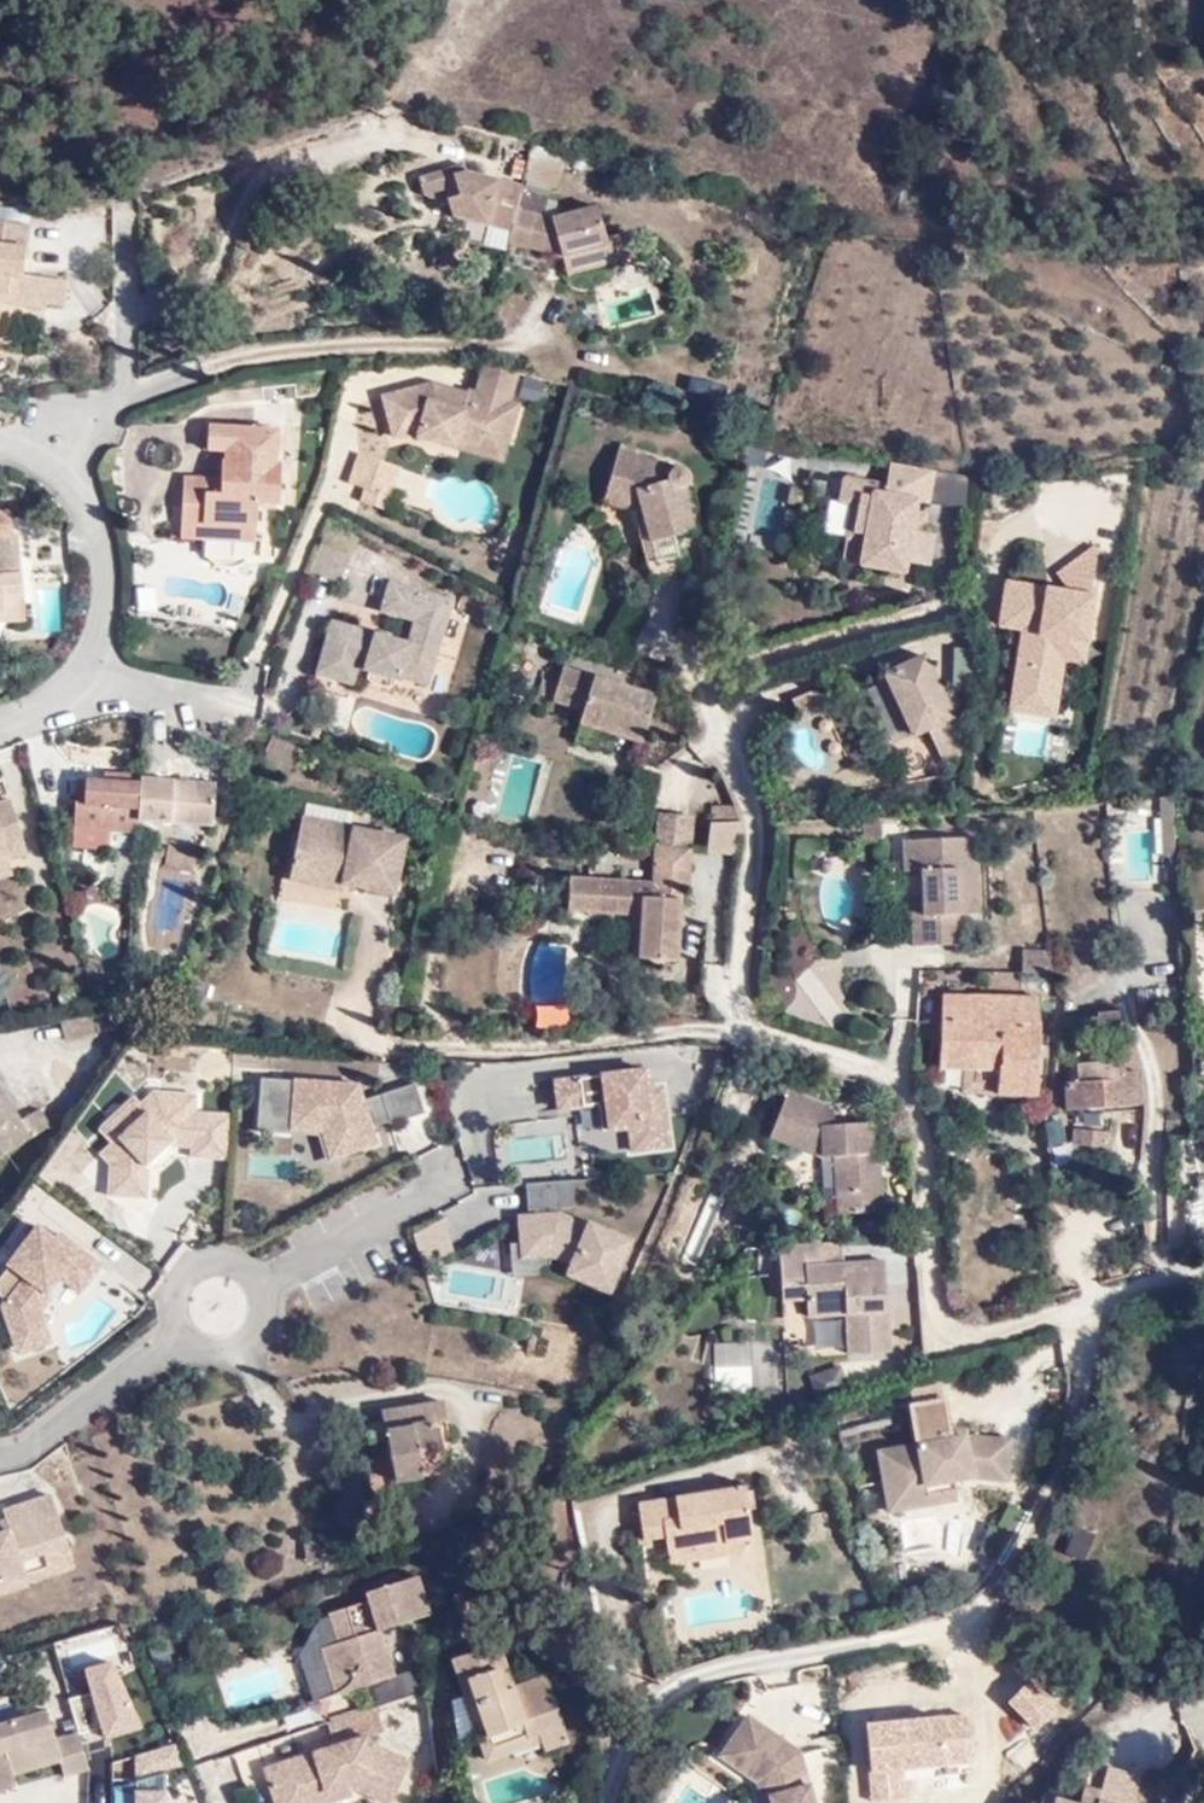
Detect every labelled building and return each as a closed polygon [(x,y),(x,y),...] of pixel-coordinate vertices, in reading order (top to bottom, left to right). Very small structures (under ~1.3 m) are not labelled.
[(530,161),(528,167),(524,185),(524,188),(555,196),(562,169),(530,161)] [(509,181),(524,185),(528,167),(513,164),(509,181)] [(504,258),(507,252),(516,213),(519,201),(522,192),(444,173),(417,183),(426,210),(445,206),(450,226),(486,235),(483,253),(504,258)] [(519,201),(516,213),(552,222),(555,209),(519,201)] [(552,222),(516,213),(507,252),(563,264),(566,281),(636,265),(629,237),(605,241),(599,212),(552,222)] [(44,313),(45,306),(63,309),(66,283),(22,278),(25,247),(27,227),(0,224),(0,307),(44,313)] [(513,406),(523,374),(484,364),(473,396),(434,385),(388,403),(423,416),(413,443),(451,457),(457,447),(503,462),(522,409),(513,406)] [(181,485),(177,533),(251,538),(252,511),(275,513),(278,470),(255,469),(257,434),(206,430),(205,457),(218,457),(216,487),(181,485)] [(278,470),(281,435),(257,434),(255,469),(278,470)] [(932,489),(937,456),(894,450),(891,473),(849,466),(846,490),(859,492),(853,526),(872,528),(868,552),(911,559),(913,548),(935,552),(940,520),(928,518),(917,517),(920,498),(922,488),(932,489)] [(702,534),(699,508),(697,491),(701,477),(696,469),(623,451),(609,507),(644,518),(659,581),(689,575),(684,538),(702,534)] [(971,462),(937,456),(932,489),(970,495),(971,462)] [(360,496),(391,506),(400,475),(356,461),(347,492),(360,496)] [(356,508),(386,517),(391,506),(360,496),(356,508)] [(917,517),(928,518),(931,500),(920,498),(917,517)] [(8,539),(5,517),(0,518),(0,540),(8,539)] [(872,528),(853,526),(849,549),(868,552),(872,528)] [(176,546),(250,550),(251,538),(177,533),(176,546)] [(21,603),(19,578),(10,578),(9,564),(17,565),(15,539),(8,539),(0,540),(0,605),(21,603)] [(1014,710),(1058,718),(1066,663),(1081,664),(1103,550),(1091,548),(1061,570),(1072,591),(1009,584),(999,628),(1021,632),(1014,710)] [(10,578),(19,578),(17,565),(9,564),(10,578)] [(398,682),(425,690),(452,606),(385,585),(375,616),(407,625),(401,646),(327,623),(310,678),(350,690),(355,674),(394,686),(398,682)] [(23,623),(21,603),(0,605),(0,626),(23,623)] [(981,683),(977,646),(950,649),(953,685),(981,683)] [(924,650),(887,667),(915,729),(927,724),(942,757),(969,745),(924,650)] [(580,729),(646,749),(661,698),(569,669),(557,706),(584,716),(580,729)] [(868,688),(888,746),(906,741),(885,682),(868,688)] [(820,697),(815,683),(790,693),(795,707),(820,697)] [(305,750),(281,739),(270,762),(296,774),(305,750)] [(899,747),(906,777),(939,769),(932,739),(899,747)] [(114,781),(115,771),(105,770),(105,779),(114,781)] [(72,833),(138,837),(139,825),(143,778),(143,772),(115,771),(114,781),(105,779),(87,778),(84,806),(75,806),(72,833)] [(84,806),(87,778),(77,777),(75,806),(84,806)] [(217,784),(143,778),(139,825),(214,828),(217,784)] [(19,877),(13,857),(7,838),(22,834),(12,799),(0,803),(0,883),(19,877)] [(713,805),(711,819),(740,818),(739,816),(734,804),(713,805)] [(316,806),(311,829),(357,836),(363,812),(316,806)] [(1164,834),(1177,834),(1175,806),(1157,807),(1159,834),(1164,834)] [(655,813),(653,838),(693,841),(695,817),(655,813)] [(737,854),(740,824),(709,821),(706,850),(737,854)] [(311,829),(303,875),(348,884),(346,895),(406,905),(417,846),(357,836),(311,829)] [(71,850),(136,855),(138,837),(72,833),(71,850)] [(13,857),(28,852),(22,834),(7,838),(13,857)] [(1164,862),(1178,862),(1177,834),(1164,834),(1164,862)] [(682,881),(690,883),(693,841),(653,838),(650,874),(566,869),(563,907),(637,913),(634,953),(676,956),(682,881)] [(967,919),(992,918),(988,842),(910,845),(911,877),(925,878),(925,900),(917,901),(920,954),(968,952),(967,919)] [(344,902),(346,895),(348,884),(303,875),(299,894),(344,902)] [(1021,948),(1022,972),(1050,972),(1055,972),(1051,944),(1021,948)] [(64,997),(65,1013),(82,1010),(79,994),(64,997)] [(965,1072),(965,996),(935,995),(936,1040),(937,1071),(965,1072)] [(965,996),(965,1055),(965,1072),(965,1093),(1041,1094),(1039,996),(965,996)] [(1081,1033),(1122,1030),(1119,1003),(1092,1005),(1092,1017),(1080,1018),(1081,1033)] [(62,1048),(126,1035),(121,1015),(58,1028),(62,1048)] [(1148,1066),(1134,1067),(1133,1055),(1085,1061),(1084,1081),(1075,1084),(1077,1107),(1153,1098),(1148,1066)] [(654,1087),(652,1068),(561,1080),(564,1107),(604,1102),(613,1101),(616,1128),(635,1125),(639,1149),(676,1143),(668,1085),(654,1087)] [(429,1111),(420,1081),(370,1098),(365,1082),(266,1077),(262,1129),(296,1131),(297,1129),(316,1129),(316,1127),(344,1128),(352,1152),(369,1147),(384,1142),(379,1127),(377,1122),(394,1116),(396,1122),(429,1111)] [(833,1102),(789,1084),(769,1136),(818,1155),(831,1155),(835,1212),(877,1208),(871,1119),(835,1122),(833,1102)] [(195,1156),(233,1157),(234,1111),(200,1111),(201,1092),(160,1091),(145,1105),(137,1096),(103,1128),(117,1143),(106,1154),(116,1164),(115,1195),(153,1196),(153,1159),(167,1146),(195,1147),(195,1156)] [(10,1125),(18,1120),(0,1092),(0,1111),(10,1125)] [(608,1129),(616,1128),(613,1101),(604,1102),(608,1129)] [(18,1120),(10,1125),(0,1111),(0,1165),(47,1129),(32,1111),(18,1120)] [(379,1127),(396,1122),(394,1116),(377,1122),(379,1127)] [(370,1152),(369,1147),(352,1152),(344,1128),(316,1127),(316,1129),(297,1129),(296,1131),(324,1133),(333,1163),(370,1152)] [(1081,1145),(1115,1149),(1115,1133),(1084,1130),(1081,1145)] [(1175,1160),(1187,1160),(1187,1139),(1174,1139),(1175,1160)] [(835,1212),(831,1155),(818,1155),(821,1213),(835,1212)] [(580,1262),(576,1272),(615,1289),(635,1239),(568,1214),(567,1205),(580,1205),(578,1177),(532,1181),(534,1208),(541,1208),(541,1214),(525,1215),(529,1255),(559,1254),(580,1262)] [(59,1273),(79,1289),(100,1262),(59,1230),(54,1236),(37,1222),(8,1261),(10,1262),(0,1275),(0,1292),(3,1301),(2,1302),(12,1335),(45,1324),(40,1310),(39,1308),(50,1294),(45,1291),(59,1273)] [(842,1249),(780,1252),(783,1309),(807,1307),(808,1325),(846,1323),(847,1360),(891,1358),(886,1266),(842,1269),(842,1249)] [(45,1324),(12,1335),(18,1351),(50,1340),(45,1324)] [(722,1357),(715,1374),(742,1387),(750,1370),(722,1357)] [(808,1374),(815,1396),(847,1387),(840,1365),(808,1374)] [(935,1498),(965,1501),(962,1486),(1015,1485),(1018,1439),(972,1436),(958,1439),(957,1430),(951,1400),(914,1408),(920,1443),(883,1452),(889,1485),(901,1484),(934,1491),(935,1498)] [(443,1402),(416,1406),(418,1428),(385,1431),(393,1491),(424,1486),(423,1474),(440,1473),(436,1432),(447,1430),(443,1402)] [(418,1428),(416,1406),(382,1410),(385,1431),(418,1428)] [(972,1426),(957,1430),(958,1439),(972,1436),(972,1426)] [(896,1519),(966,1506),(965,1501),(935,1498),(934,1491),(901,1484),(889,1485),(896,1519)] [(647,1557),(650,1573),(677,1569),(675,1556),(728,1550),(730,1560),(754,1556),(743,1491),(639,1508),(643,1529),(654,1528),(658,1553),(647,1557)] [(26,1581),(20,1561),(68,1544),(50,1492),(3,1508),(6,1515),(9,1525),(0,1528),(0,1589),(26,1581)] [(6,1515),(0,1517),(0,1528),(9,1525),(6,1515)] [(654,1528),(643,1529),(647,1557),(658,1553),(654,1528)] [(1066,1555),(1084,1561),(1092,1535),(1074,1529),(1066,1555)] [(26,1581),(74,1564),(68,1544),(20,1561),(26,1581)] [(675,1556),(677,1569),(730,1560),(728,1550),(675,1556)] [(385,1701),(422,1689),(416,1667),(395,1673),(382,1631),(381,1627),(427,1613),(415,1576),(366,1592),(368,1601),(329,1614),(338,1643),(321,1648),(335,1691),(368,1680),(376,1704),(385,1701)] [(500,1633),(452,1645),(463,1685),(474,1727),(558,1705),(547,1664),(510,1674),(500,1633)] [(116,1663),(82,1673),(105,1748),(139,1737),(116,1663)] [(456,1731),(474,1727),(463,1685),(445,1691),(456,1731)] [(266,1760),(280,1802),(308,1796),(311,1802),(325,1802),(360,1792),(394,1802),(399,1802),(417,1757),(375,1737),(375,1729),(391,1725),(385,1701),(376,1704),(329,1718),(335,1738),(266,1760)] [(54,1735),(45,1705),(0,1720),(0,1791),(17,1786),(17,1771),(62,1758),(66,1775),(101,1762),(91,1725),(54,1735)] [(539,1749),(568,1741),(558,1705),(474,1727),(480,1752),(536,1737),(539,1749)] [(812,1756),(759,1719),(727,1761),(766,1789),(771,1802),(827,1802),(812,1756)] [(177,1745),(132,1755),(136,1777),(182,1767),(177,1745)] [(1151,1782),(1116,1770),(1108,1794),(1106,1802),(1144,1802),(1151,1782)] [(165,1793),(165,1778),(136,1778),(136,1793),(165,1793)] [(952,1785),(912,1786),(912,1802),(953,1802),(952,1785)] [(912,1786),(875,1788),(876,1802),(912,1802),(912,1786)] [(1108,1794),(1092,1791),(1088,1802),(1106,1802),(1108,1794)]
